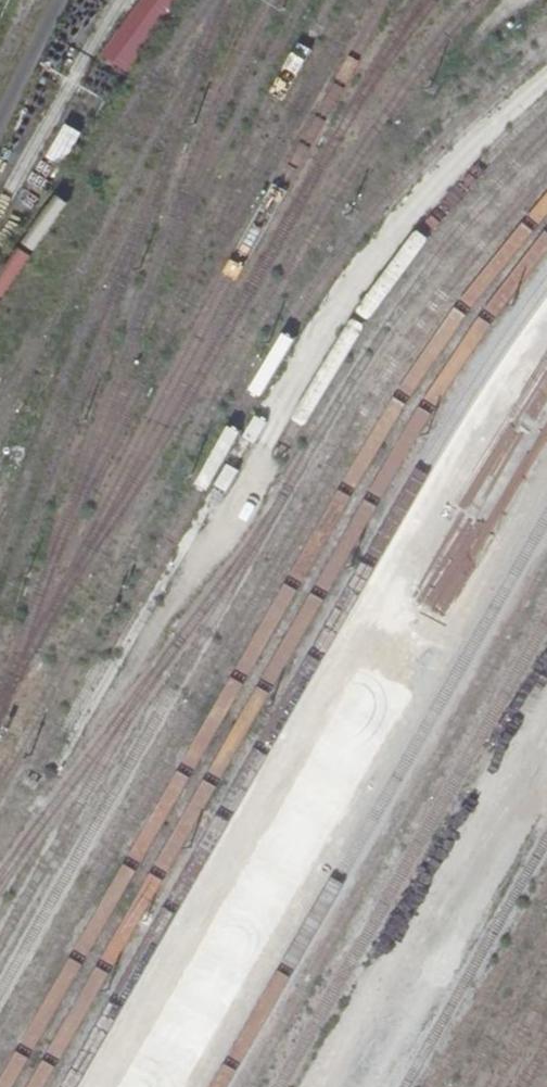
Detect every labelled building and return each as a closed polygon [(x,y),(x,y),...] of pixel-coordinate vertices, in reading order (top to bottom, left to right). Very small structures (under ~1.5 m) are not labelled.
[(103,56),(127,73),(180,0),(144,0),(103,56)] [(82,132),(66,122),(48,154),(64,164),(82,132)]
